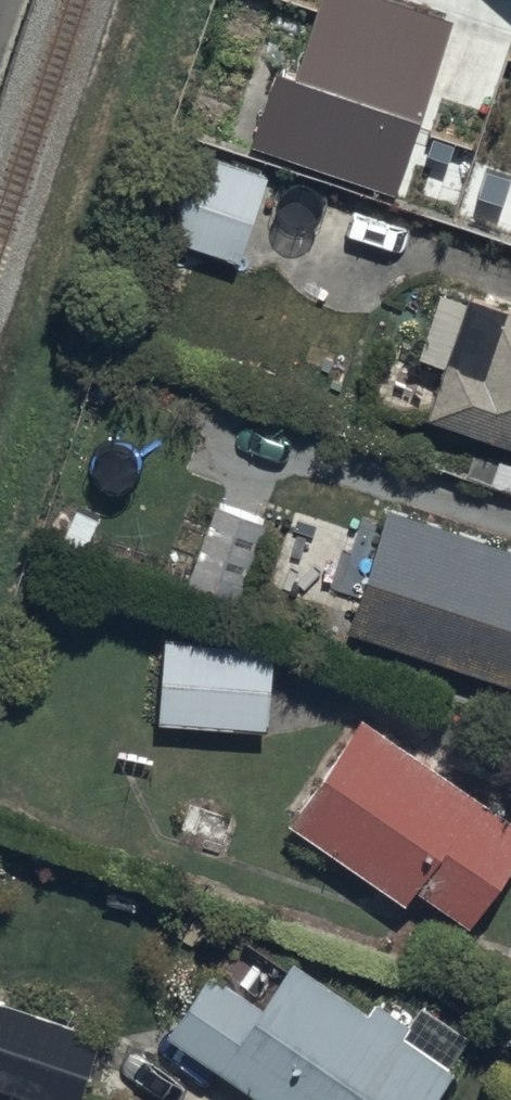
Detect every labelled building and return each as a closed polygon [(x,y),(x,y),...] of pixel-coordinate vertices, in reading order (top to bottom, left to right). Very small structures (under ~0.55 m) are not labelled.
[(383,0),(323,0),(295,82),(279,77),(255,149),(396,196),(454,23),(383,0)] [(237,262),(266,171),(187,145),(157,236),(237,262)] [(415,403),(510,434),(510,304),(455,285),(415,403)] [(386,495),(343,611),(510,673),(510,541),(386,495)] [(239,597),(263,522),(211,504),(186,580),(239,597)] [(267,726),(271,646),(162,641),(159,721),(267,726)] [(359,700),(282,803),(440,917),(510,818),(510,809),(359,700)] [(302,1099),(420,1099),(462,1039),(301,929),(261,986),(214,954),(174,1013),(302,1099)] [(103,1022),(105,1017),(70,1005),(64,1023),(0,1002),(0,1088),(36,1099),(77,1099),(103,1022)]
